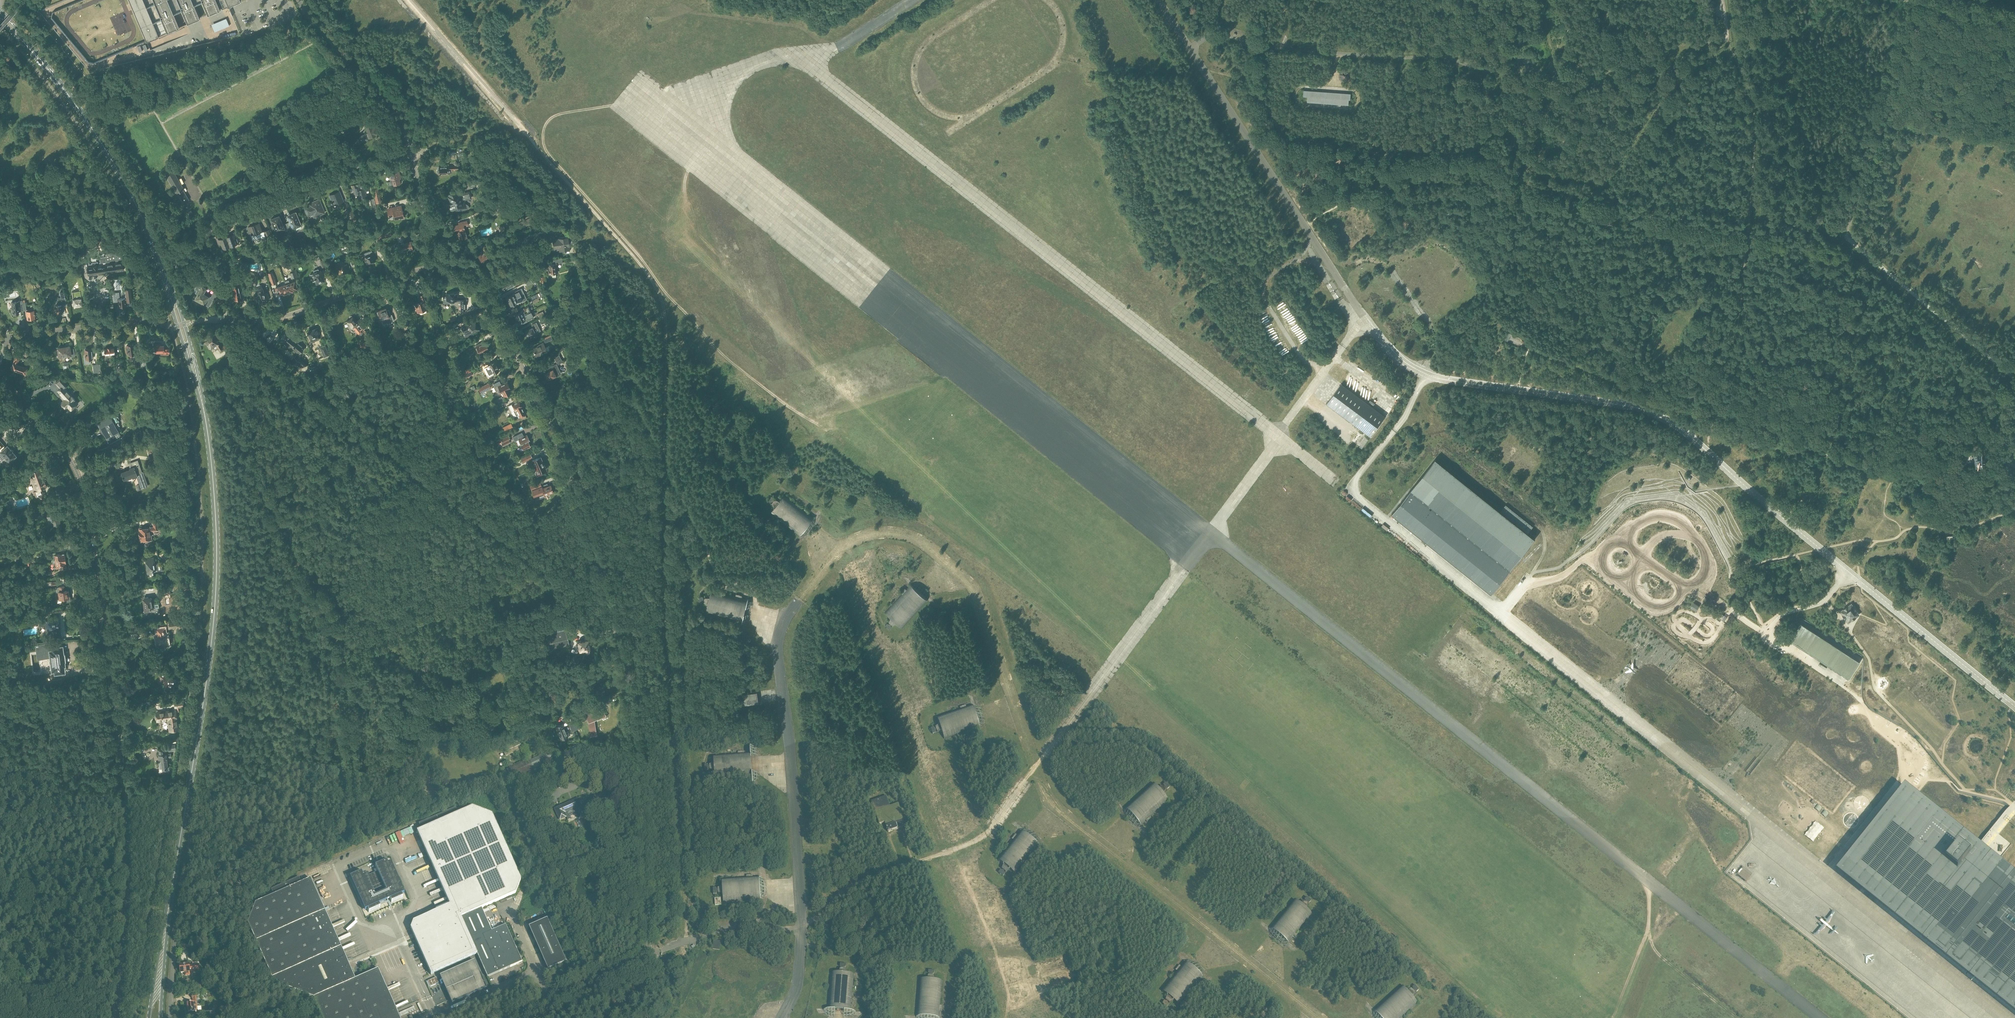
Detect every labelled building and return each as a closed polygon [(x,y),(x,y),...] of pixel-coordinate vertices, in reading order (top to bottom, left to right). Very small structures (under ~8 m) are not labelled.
[(146,41),(179,27),(173,14),(181,10),(187,24),(200,19),(194,5),(202,2),(208,15),(220,10),(216,0),(129,0),(146,41)] [(240,0),(218,0),(222,9),(241,1),(240,0)] [(215,32),(224,28),(222,22),(213,26),(215,32)] [(1353,73),(1340,72),(1339,80),(1352,82),(1353,73)] [(1352,93),(1304,89),(1304,96),(1308,96),(1308,102),(1349,104),(1350,99),(1351,99),(1352,93)] [(341,133),(346,131),(342,120),(337,123),(341,133)] [(375,127),(373,128),(370,122),(364,124),(367,133),(360,136),(361,138),(361,139),(362,141),(368,139),(369,138),(370,138),(376,136),(375,135),(378,134),(375,127)] [(459,170),(459,165),(453,165),(453,166),(439,167),(439,166),(439,169),(438,169),(437,170),(437,171),(437,172),(438,173),(439,173),(450,173),(450,169),(453,169),(453,170),(459,170)] [(189,200),(183,190),(184,189),(171,168),(164,172),(177,194),(177,193),(183,203),(189,200)] [(399,172),(390,174),(391,178),(390,179),(390,181),(391,182),(394,181),(395,185),(399,184),(398,179),(401,178),(399,172)] [(360,195),(361,199),(367,197),(364,186),(360,187),(359,184),(352,185),(355,195),(360,194),(360,195)] [(372,187),(376,204),(381,202),(378,186),(372,187)] [(334,205),(344,201),(340,191),(330,195),(332,201),(332,202),(332,203),(333,203),(334,205)] [(449,205),(450,210),(457,208),(458,209),(461,208),(461,207),(462,207),(462,206),(466,205),(465,200),(472,199),(470,192),(463,194),(463,192),(458,194),(457,193),(449,195),(448,196),(447,196),(448,202),(447,202),(448,205),(449,205)] [(377,210),(374,198),(367,200),(368,206),(371,205),(372,212),(377,210)] [(314,217),(325,213),(319,199),(309,204),(309,206),(304,208),(308,216),(313,214),(314,217)] [(401,207),(388,210),(389,215),(394,214),(395,218),(398,218),(399,218),(399,217),(405,216),(404,211),(402,212),(401,207)] [(346,211),(348,219),(355,217),(352,209),(346,211)] [(289,230),(292,229),(293,228),(301,225),(299,220),(300,220),(298,216),(297,216),(295,212),(289,214),(290,216),(288,217),(290,221),(286,223),(289,230)] [(284,228),(285,232),(289,230),(286,223),(283,225),(279,217),(278,218),(277,216),(271,219),(273,223),(272,224),(271,224),(273,228),(273,227),(274,227),(276,232),(284,228)] [(514,225),(517,230),(534,223),(531,217),(514,225)] [(467,238),(464,227),(468,226),(467,221),(460,223),(460,224),(453,226),(455,233),(458,232),(460,239),(467,238)] [(334,228),(332,222),(326,224),(328,230),(334,228)] [(253,231),(254,234),(251,235),(253,240),(261,237),(261,239),(265,237),(266,240),(272,238),(269,229),(262,232),(260,226),(259,223),(248,227),(250,232),(253,231)] [(226,237),(230,246),(239,243),(235,231),(232,232),(233,234),(226,237)] [(409,251),(413,249),(408,235),(398,238),(400,245),(397,246),(399,252),(408,249),(409,251)] [(226,248),(230,246),(226,237),(220,239),(219,237),(216,238),(219,244),(221,243),(223,248),(221,249),(222,253),(227,252),(226,248)] [(558,239),(553,240),(554,249),(559,248),(559,251),(569,250),(567,237),(558,238),(558,239)] [(483,262),(491,254),(485,246),(483,248),(485,251),(479,257),(483,262)] [(372,251),(366,253),(367,256),(364,257),(367,264),(375,261),(372,251)] [(113,267),(119,266),(117,253),(111,253),(105,254),(87,257),(89,271),(113,268),(113,267)] [(340,273),(349,270),(345,261),(337,264),(340,273)] [(555,267),(555,264),(548,264),(548,265),(544,265),(545,269),(548,268),(549,272),(556,272),(556,268),(557,268),(557,266),(555,267)] [(319,271),(318,269),(314,270),(314,273),(310,274),(312,279),(314,278),(314,279),(315,279),(317,284),(321,282),(320,281),(324,280),(321,271),(319,271)] [(188,279),(196,277),(195,271),(186,273),(188,279)] [(276,283),(273,272),(268,273),(272,285),(276,283)] [(81,306),(81,305),(82,305),(83,304),(82,301),(82,298),(88,297),(82,277),(78,278),(80,291),(73,292),(74,299),(74,300),(74,305),(76,306),(77,306),(77,307),(81,306)] [(499,282),(502,288),(504,288),(505,287),(504,287),(505,287),(507,289),(515,286),(511,279),(506,281),(505,280),(502,282),(502,281),(499,282)] [(296,281),(291,283),(290,283),(289,280),(285,281),(286,284),(289,293),(292,292),(292,291),(295,290),(294,288),(298,287),(296,281)] [(201,285),(198,283),(195,289),(198,290),(196,293),(198,294),(196,298),(201,301),(201,302),(203,303),(204,303),(209,306),(213,299),(208,296),(209,296),(204,293),(203,292),(205,287),(201,285)] [(241,300),(239,289),(239,287),(239,284),(232,285),(235,301),(241,300)] [(285,294),(289,293),(286,284),(276,287),(278,293),(281,292),(282,294),(285,293),(285,294)] [(257,293),(258,296),(255,297),(257,302),(260,301),(260,302),(269,298),(267,293),(265,294),(265,293),(264,293),(261,285),(256,287),(258,292),(257,293)] [(532,300),(544,294),(540,286),(537,287),(540,292),(530,297),(532,300)] [(128,297),(128,301),(133,301),(132,288),(125,289),(126,297),(128,297)] [(119,292),(113,292),(113,295),(116,294),(117,299),(113,299),(114,302),(119,301),(120,306),(126,305),(126,301),(128,301),(128,297),(126,297),(120,298),(119,292)] [(454,304),(454,301),(457,301),(457,294),(459,294),(447,293),(447,296),(443,296),(443,303),(454,304)] [(506,297),(508,301),(520,296),(519,293),(516,295),(515,293),(506,297)] [(520,296),(508,301),(510,305),(521,300),(521,302),(527,299),(524,294),(520,296)] [(544,294),(532,300),(533,304),(540,301),(539,298),(542,296),(544,295),(544,294)] [(417,312),(427,309),(425,305),(426,305),(425,301),(426,301),(423,295),(420,296),(422,302),(415,304),(416,307),(416,308),(417,312)] [(24,310),(23,302),(22,300),(19,301),(11,302),(13,313),(19,313),(18,311),(24,310)] [(26,302),(23,302),(24,310),(27,310),(28,319),(36,318),(36,317),(38,317),(38,311),(35,312),(34,308),(26,309),(26,302)] [(531,312),(528,306),(524,308),(524,310),(515,314),(517,318),(531,312)] [(387,313),(385,308),(377,312),(380,320),(386,318),(388,323),(391,322),(388,313),(387,313)] [(517,318),(517,319),(519,322),(522,321),(523,323),(534,318),(531,312),(517,318)] [(542,324),(547,321),(545,315),(539,318),(542,324)] [(354,328),(356,330),(359,334),(362,331),(362,330),(366,327),(361,322),(362,321),(360,319),(358,321),(357,320),(356,321),(353,316),(352,316),(351,316),(350,316),(349,318),(350,319),(346,321),(352,329),(354,328)] [(476,332),(479,331),(478,330),(479,330),(475,321),(461,328),(465,336),(476,331),(476,332)] [(319,333),(317,329),(318,328),(308,332),(312,343),(313,342),(318,340),(319,340),(317,335),(320,333),(319,333)] [(533,330),(532,328),(525,331),(527,337),(528,337),(529,340),(533,338),(532,335),(535,334),(535,333),(537,332),(535,329),(533,330)] [(289,336),(286,333),(281,340),(284,342),(284,343),(293,350),(298,355),(305,347),(299,342),(290,335),(289,336)] [(213,335),(208,338),(207,338),(210,343),(208,344),(210,348),(216,344),(221,352),(226,348),(224,345),(222,347),(218,339),(216,340),(213,335)] [(156,349),(156,351),(164,351),(164,353),(169,353),(170,353),(170,347),(169,347),(164,347),(164,345),(161,345),(161,343),(154,343),(154,349),(156,349)] [(483,344),(482,343),(476,345),(480,353),(488,349),(487,347),(488,346),(487,345),(486,344),(485,343),(483,344)] [(536,356),(547,351),(543,343),(539,345),(540,346),(533,349),(536,356)] [(134,344),(131,344),(129,344),(128,345),(129,354),(132,354),(132,356),(134,356),(135,360),(138,360),(138,359),(139,359),(138,356),(139,355),(138,354),(135,354),(135,353),(134,344)] [(320,347),(324,357),(329,355),(325,345),(320,347)] [(59,356),(65,355),(64,346),(59,347),(58,347),(59,352),(57,352),(57,356),(59,356)] [(64,346),(65,355),(71,355),(71,356),(75,356),(74,349),(70,349),(70,346),(68,346),(64,346)] [(105,349),(102,349),(102,355),(106,355),(106,357),(109,356),(109,355),(109,354),(113,353),(115,353),(115,351),(115,350),(115,349),(114,347),(113,347),(113,346),(111,347),(110,347),(105,348),(105,349)] [(93,348),(84,349),(85,360),(89,359),(89,361),(92,361),(92,359),(94,359),(93,348)] [(20,357),(16,355),(11,369),(26,374),(28,367),(18,364),(20,357)] [(488,375),(489,375),(495,372),(495,373),(496,372),(499,370),(495,362),(492,363),(491,363),(490,363),(491,364),(484,367),(488,375)] [(101,372),(100,364),(93,365),(94,373),(101,372)] [(558,367),(556,364),(552,366),(549,367),(550,370),(544,373),(547,380),(556,376),(555,374),(560,372),(559,370),(559,369),(558,367)] [(466,378),(473,374),(469,367),(462,370),(466,378)] [(501,393),(502,392),(504,395),(510,392),(509,389),(510,388),(509,387),(509,386),(508,384),(507,382),(499,386),(498,385),(495,387),(497,391),(498,391),(499,393),(501,392),(501,393)] [(481,393),(491,388),(489,383),(478,388),(481,393)] [(1385,416),(1342,383),(1327,404),(1371,436),(1385,416)] [(70,409),(77,403),(74,400),(75,399),(63,386),(58,390),(66,399),(62,403),(66,408),(68,406),(70,409)] [(520,417),(525,414),(521,407),(522,406),(519,400),(508,406),(514,417),(519,415),(520,417)] [(106,437),(108,442),(109,441),(110,443),(118,439),(116,435),(119,433),(119,432),(121,431),(119,426),(120,425),(118,422),(119,421),(118,419),(119,418),(117,413),(99,423),(106,437)] [(519,440),(521,445),(523,450),(525,449),(527,448),(531,446),(528,441),(530,441),(527,435),(524,436),(522,433),(513,437),(515,441),(519,440)] [(508,436),(502,439),(503,442),(501,443),(503,446),(510,443),(509,440),(510,439),(508,436)] [(0,451),(0,457),(1,458),(4,455),(9,461),(12,458),(13,459),(16,457),(15,455),(16,455),(7,445),(5,447),(3,445),(0,441),(0,451)] [(530,454),(520,459),(523,463),(532,458),(530,454)] [(540,457),(532,460),(537,471),(535,472),(537,477),(543,474),(542,471),(545,470),(545,469),(546,468),(544,466),(540,457)] [(1392,513),(1491,592),(1535,538),(1528,532),(1533,526),(1506,504),(1501,511),(1436,458),(1392,513)] [(128,470),(122,472),(125,480),(125,479),(126,481),(136,477),(139,484),(136,485),(136,486),(137,490),(138,491),(141,490),(141,489),(148,486),(143,471),(142,472),(138,460),(129,463),(130,468),(129,468),(130,469),(128,470)] [(43,480),(39,469),(31,472),(35,482),(33,482),(36,490),(34,491),(34,492),(36,496),(37,495),(40,503),(45,501),(45,500),(46,499),(43,493),(41,489),(46,487),(44,480),(43,480)] [(535,484),(530,486),(534,495),(543,492),(544,494),(549,492),(550,494),(553,492),(550,485),(548,486),(547,484),(541,487),(540,482),(535,484),(534,484),(535,484)] [(772,503),(774,507),(770,513),(799,536),(813,517),(809,514),(810,512),(805,508),(804,510),(799,506),(784,494),(779,501),(775,499),(772,503)] [(34,520),(46,517),(45,511),(50,510),(49,506),(43,507),(43,509),(33,511),(34,520)] [(53,526),(60,524),(58,510),(50,512),(51,516),(47,517),(49,526),(53,525),(53,526)] [(153,524),(154,527),(150,527),(140,528),(141,532),(139,532),(140,537),(141,537),(142,541),(151,539),(150,535),(149,531),(158,530),(157,524),(159,523),(159,519),(152,519),(153,525),(153,524)] [(57,552),(51,553),(52,559),(52,561),(66,559),(65,553),(57,554),(57,552)] [(155,565),(154,557),(146,559),(148,573),(153,573),(153,571),(153,570),(162,569),(161,562),(157,563),(157,565),(155,565)] [(67,567),(67,566),(66,559),(52,561),(53,563),(54,564),(55,567),(57,567),(63,566),(63,567),(63,568),(64,568),(64,569),(65,569),(66,568),(67,567)] [(885,612),(890,617),(891,618),(889,622),(893,625),(896,623),(897,624),(898,624),(902,628),(928,600),(911,584),(906,589),(905,588),(901,592),(902,594),(885,612)] [(60,599),(64,598),(65,602),(71,601),(70,593),(68,593),(68,590),(65,591),(64,587),(59,587),(56,588),(57,592),(59,592),(59,595),(59,598),(60,599)] [(158,596),(170,594),(169,587),(157,589),(158,596)] [(742,622),(748,599),(742,597),(742,595),(736,594),(736,595),(724,592),(711,589),(710,597),(705,597),(704,602),(708,604),(706,612),(742,622)] [(148,598),(148,597),(144,597),(144,599),(143,599),(145,612),(150,611),(150,609),(151,609),(151,608),(159,607),(158,604),(152,604),(151,598),(148,598)] [(1700,606),(1694,602),(1691,607),(1696,611),(1700,606)] [(1852,603),(1840,611),(1849,623),(1851,621),(1858,616),(1860,615),(1852,603)] [(40,622),(39,614),(30,615),(31,621),(34,620),(34,623),(40,622)] [(49,622),(49,620),(45,621),(45,623),(46,626),(47,630),(46,630),(46,636),(50,635),(50,633),(55,632),(60,631),(59,629),(60,629),(58,621),(56,621),(51,622),(49,622)] [(1848,679),(1859,661),(1800,622),(1789,640),(1848,679)] [(545,630),(547,642),(544,643),(545,649),(569,644),(568,638),(566,638),(564,626),(545,630)] [(165,635),(164,629),(157,630),(158,636),(157,637),(156,638),(157,641),(158,645),(167,644),(166,635),(165,635)] [(587,640),(586,639),(585,639),(584,640),(577,642),(578,646),(579,651),(585,650),(585,653),(586,654),(588,653),(589,652),(589,649),(590,649),(589,648),(590,647),(590,645),(589,645),(589,644),(588,644),(587,640)] [(37,651),(31,652),(32,657),(32,659),(32,662),(32,664),(33,666),(34,668),(34,674),(45,672),(45,671),(53,670),(53,668),(55,668),(55,671),(64,670),(63,664),(64,664),(64,659),(64,657),(62,657),(61,658),(61,656),(60,654),(62,654),(63,654),(62,649),(62,646),(52,648),(52,650),(50,650),(49,645),(36,646),(37,651)] [(179,681),(170,676),(172,673),(166,669),(162,675),(163,676),(163,677),(164,678),(165,677),(166,678),(164,680),(166,681),(165,684),(168,686),(170,687),(172,688),(174,685),(176,686),(179,681)] [(756,692),(742,694),(744,705),(758,703),(759,703),(757,691),(756,691),(756,692)] [(179,711),(179,707),(184,707),(183,700),(174,701),(175,708),(177,708),(178,710),(178,711),(176,711),(176,710),(156,712),(156,714),(155,715),(155,717),(156,718),(157,719),(157,720),(168,719),(170,730),(172,730),(172,731),(174,732),(175,732),(176,731),(176,730),(178,729),(176,718),(177,718),(176,712),(179,712),(179,711)] [(492,719),(496,718),(499,717),(510,713),(507,705),(485,714),(488,721),(492,719)] [(960,709),(936,717),(939,724),(938,724),(938,725),(936,727),(937,732),(941,732),(941,733),(942,732),(944,739),(980,727),(972,705),(966,707),(966,705),(960,707),(960,709)] [(573,722),(576,730),(580,728),(578,722),(587,718),(588,722),(590,736),(596,735),(593,719),(601,716),(601,717),(605,715),(602,708),(599,710),(599,711),(596,712),(590,715),(589,713),(581,717),(581,719),(577,721),(573,722)] [(556,726),(556,727),(557,729),(560,737),(561,739),(568,737),(567,736),(570,735),(568,731),(565,732),(564,728),(562,723),(556,726)] [(519,741),(505,748),(508,755),(523,749),(519,741)] [(591,751),(594,750),(591,744),(585,747),(587,752),(591,750),(591,751)] [(582,745),(575,749),(579,757),(586,754),(582,745)] [(163,754),(162,749),(159,750),(160,754),(158,754),(159,758),(161,758),(162,768),(167,767),(166,757),(171,756),(170,753),(163,754)] [(721,755),(713,755),(713,763),(709,765),(710,770),(714,771),(715,779),(752,776),(750,753),(744,753),(744,751),(738,752),(738,753),(721,755)] [(532,769),(554,760),(550,752),(529,761),(528,760),(509,768),(514,779),(533,771),(532,769)] [(1162,787),(1158,789),(1153,783),(1125,808),(1141,825),(1146,821),(1147,822),(1151,818),(1150,817),(1168,800),(1163,795),(1166,791),(1162,787)] [(2014,1017),(2014,869),(1915,795),(1903,785),(1834,871),(2014,1017)] [(884,822),(888,832),(906,826),(898,803),(890,806),(886,796),(871,801),(879,824),(884,822)] [(578,799),(555,810),(560,820),(566,818),(564,813),(574,809),(579,819),(586,816),(582,809),(578,799)] [(460,918),(463,917),(481,909),(495,903),(515,894),(521,880),(492,815),(472,807),(458,813),(421,830),(417,832),(450,906),(413,922),(410,929),(431,975),(477,954),(460,918)] [(421,830),(458,813),(456,807),(419,824),(421,830)] [(1200,830),(1205,824),(1200,821),(1196,826),(1200,830)] [(1012,840),(1013,840),(997,859),(1003,864),(1003,865),(1002,869),(1006,872),(1010,869),(1016,874),(1039,845),(1021,830),(1017,835),(1016,834),(1012,839),(1012,840)] [(361,872),(350,877),(365,911),(368,910),(369,912),(380,907),(379,905),(390,900),(391,902),(403,898),(401,895),(404,893),(391,863),(388,864),(387,861),(375,866),(378,872),(367,876),(365,874),(362,875),(361,872)] [(734,878),(721,879),(722,887),(718,888),(718,893),(723,894),(723,902),(760,900),(759,876),(753,877),(753,875),(746,875),(747,877),(734,878)] [(248,923),(274,983),(295,991),(314,998),(322,1017),(400,1017),(396,1011),(389,994),(386,988),(378,969),(355,979),(355,978),(353,974),(349,965),(348,964),(347,962),(347,961),(310,879),(308,880),(301,883),(299,877),(280,885),(275,888),(271,889),(272,892),(274,895),(271,896),(264,900),(255,903),(250,918),(248,923)] [(1298,934),(1296,933),(1312,914),(1306,909),(1308,904),(1304,901),(1300,904),(1294,899),(1270,928),(1289,942),(1293,938),(1294,939),(1298,934)] [(463,917),(460,918),(462,923),(477,954),(479,960),(487,977),(489,976),(491,976),(510,967),(510,968),(518,964),(518,965),(520,964),(520,963),(521,963),(522,962),(519,956),(517,952),(516,948),(515,948),(505,925),(498,929),(491,931),(487,922),(481,909),(475,911),(463,917)] [(565,958),(548,920),(530,928),(548,969),(549,968),(550,971),(569,963),(566,957),(565,957),(566,957),(565,958)] [(714,940),(712,949),(720,950),(721,941),(714,940)] [(486,988),(474,961),(439,976),(452,1004),(487,989),(486,988)] [(1169,1003),(1173,1000),(1180,1005),(1203,976),(1184,962),(1181,966),(1179,965),(1175,970),(1177,971),(1161,991),(1167,995),(1166,995),(1167,996),(1166,1000),(1169,1003)] [(181,973),(185,973),(185,976),(190,975),(189,972),(195,971),(198,971),(198,970),(201,970),(200,965),(197,965),(190,966),(191,968),(189,968),(188,964),(180,965),(180,966),(179,966),(179,969),(180,969),(181,973)] [(830,972),(828,1010),(851,1011),(851,1005),(854,1005),(854,999),(852,999),(853,991),(854,974),(847,973),(846,969),(843,969),(840,968),(839,973),(830,972)] [(928,975),(927,980),(919,979),(916,1016),(939,1017),(940,1012),(942,1012),(942,1006),(940,1006),(940,1002),(942,981),(933,980),(934,975),(928,975)] [(430,987),(439,983),(436,978),(428,981),(430,987)] [(200,984),(190,988),(192,992),(201,988),(200,984)] [(1418,1003),(1413,997),(1415,993),(1412,989),(1407,991),(1402,986),(1375,1010),(1382,1017),(1401,1017),(1418,1003)] [(188,1013),(189,1017),(195,1016),(195,1012),(196,1012),(195,1005),(195,998),(197,997),(195,994),(190,996),(192,999),(193,1003),(187,1003),(188,1013)]
